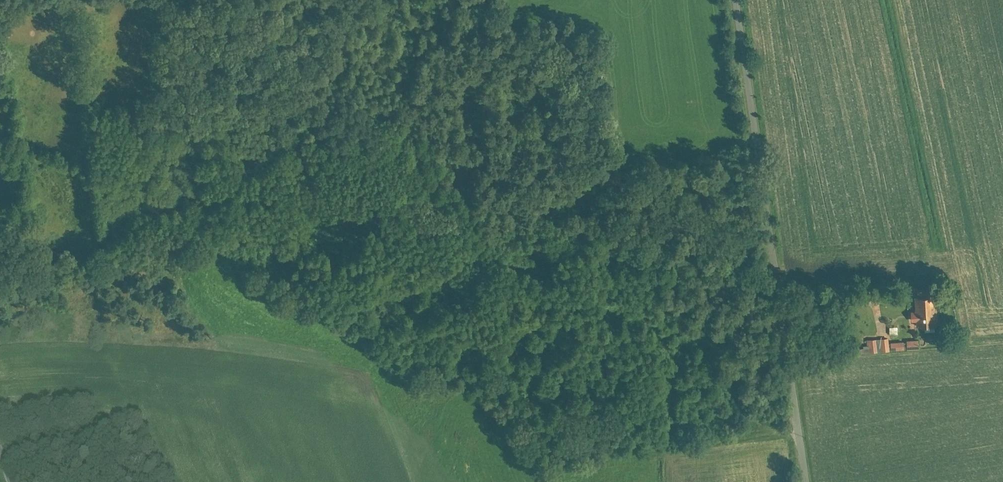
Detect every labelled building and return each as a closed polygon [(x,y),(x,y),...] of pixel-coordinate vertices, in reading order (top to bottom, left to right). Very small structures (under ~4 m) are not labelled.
[(912,290),(913,315),(908,315),(909,325),(913,324),(914,328),(937,327),(935,289),(912,290)] [(878,341),(867,341),(867,353),(878,353),(878,341)] [(878,341),(878,353),(887,353),(887,341),(878,341)] [(906,343),(905,350),(918,351),(918,343),(906,343)]
